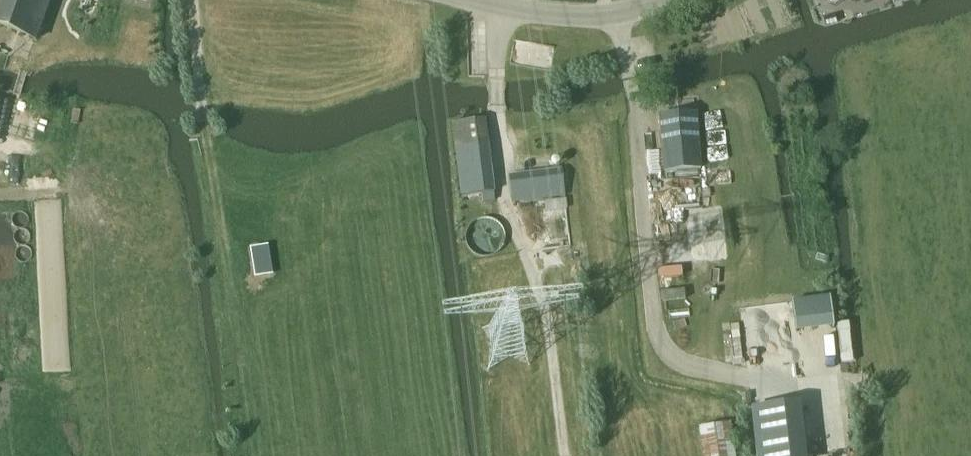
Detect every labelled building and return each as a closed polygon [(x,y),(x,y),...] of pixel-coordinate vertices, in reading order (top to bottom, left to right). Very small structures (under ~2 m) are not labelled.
[(35,40),(50,0),(0,0),(0,27),(35,40)] [(664,170),(700,167),(695,112),(660,115),(664,170)] [(512,202),(564,196),(561,168),(509,174),(512,202)] [(268,244),(250,247),(255,277),(273,274),(268,244)] [(712,247),(688,250),(689,259),(713,256),(712,247)] [(750,404),(757,455),(808,455),(802,398),(750,404)] [(699,428),(703,455),(735,455),(730,423),(699,428)]
